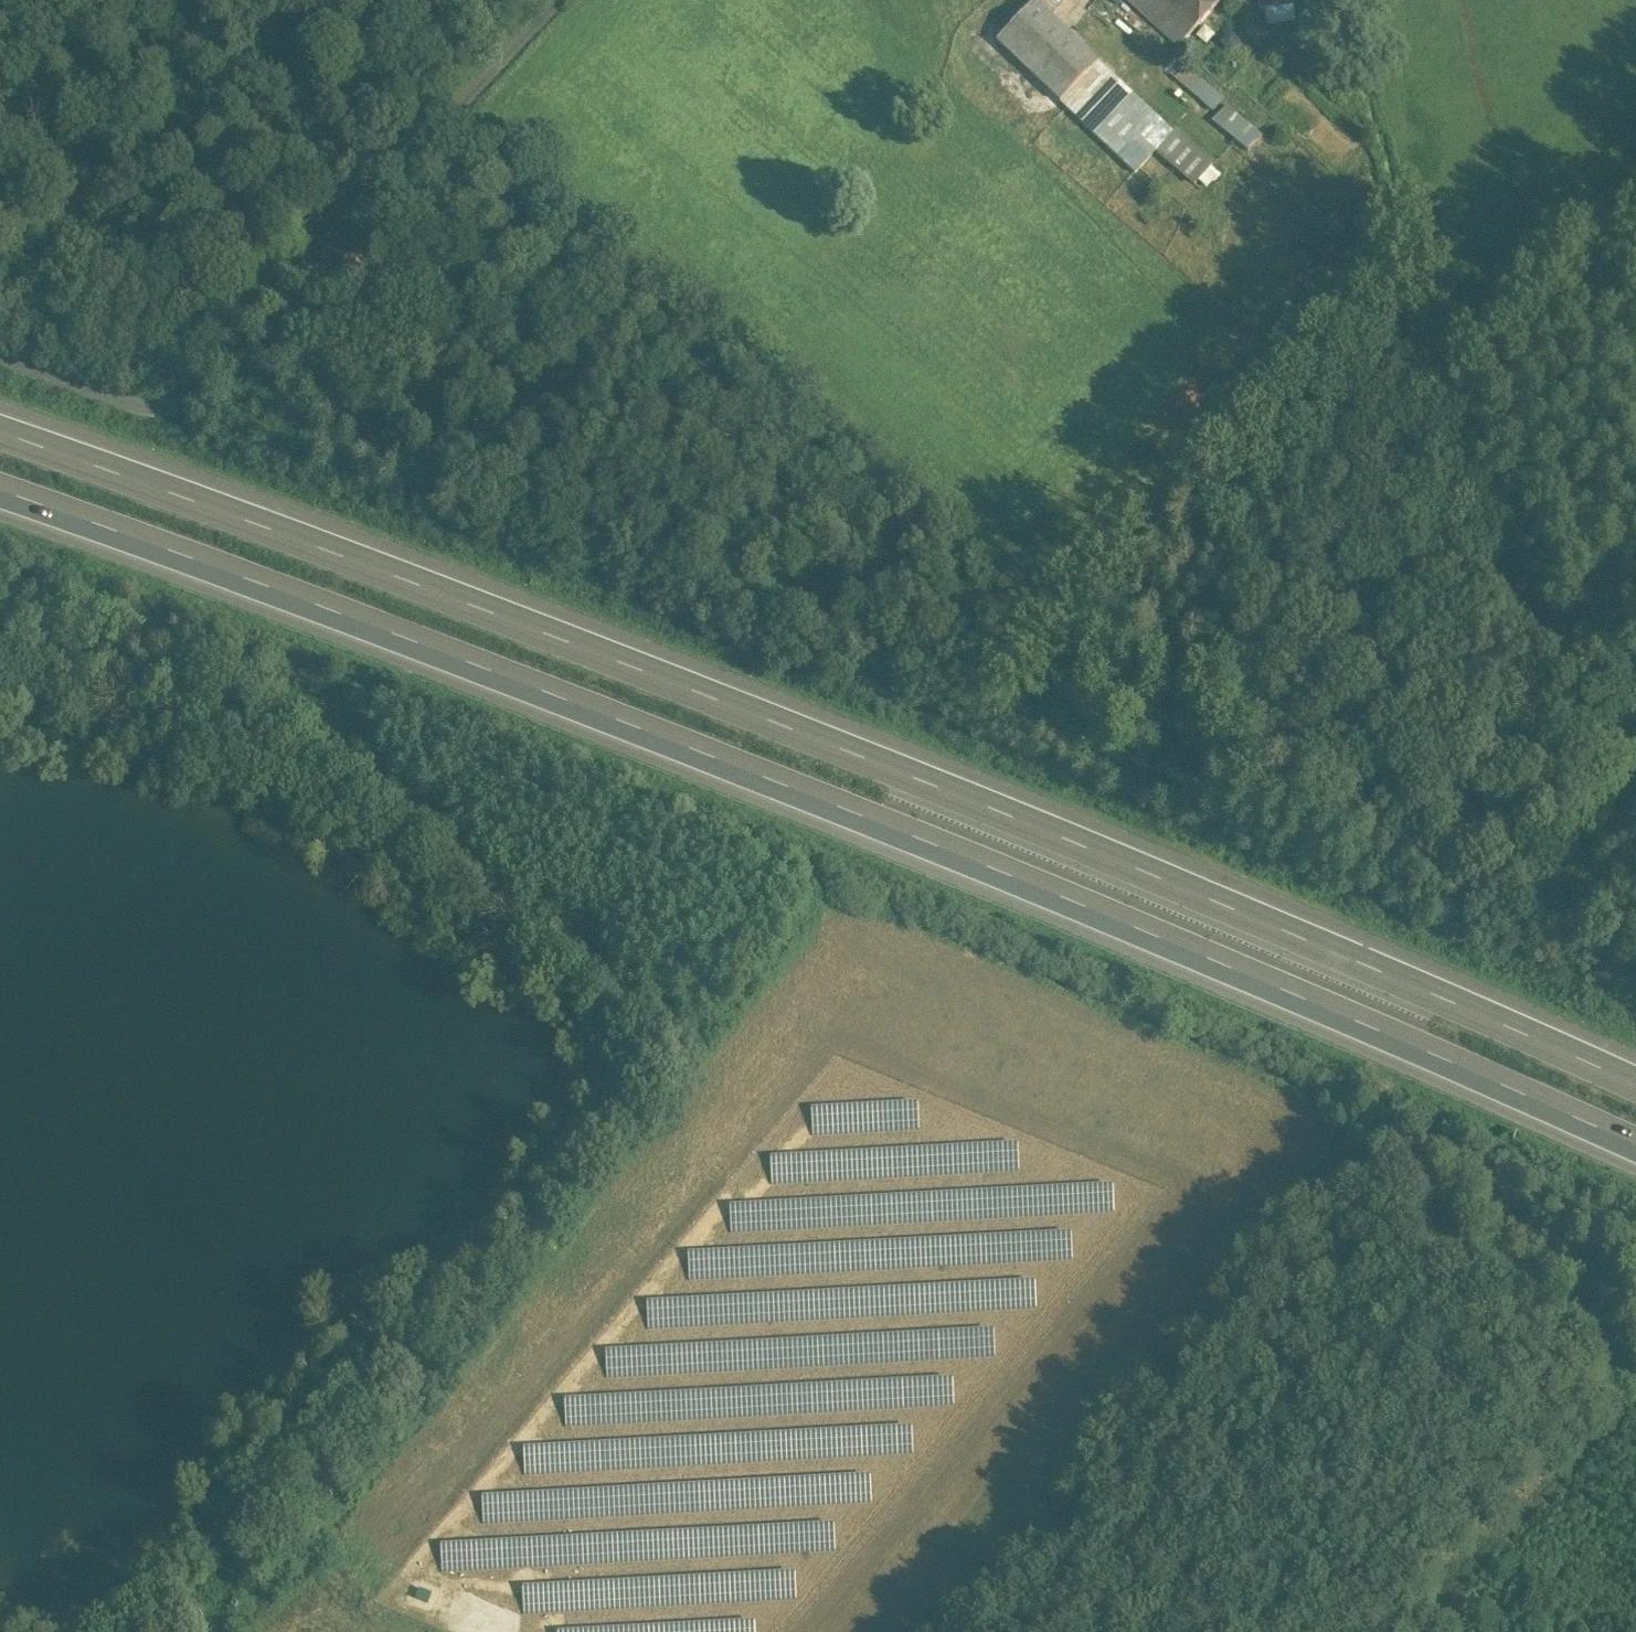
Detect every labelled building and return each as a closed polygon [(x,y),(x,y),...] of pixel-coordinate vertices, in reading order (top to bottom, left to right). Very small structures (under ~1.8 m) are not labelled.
[(1036,4),(1049,16),(1064,0),(1039,0),(1036,4)] [(1217,0),(1128,0),(1178,47),(1220,3),(1217,0)] [(1259,8),(1265,8),(1281,6),(1281,0),(1259,0),(1259,8)] [(1036,4),(1035,3),(997,42),(1060,103),(1099,63),(1049,16),(1036,4)] [(1281,6),(1265,8),(1267,23),(1294,21),(1293,5),(1281,6)] [(1099,63),(1060,103),(1084,125),(1121,84),(1099,63)] [(1210,110),(1222,96),(1194,74),(1183,88),(1210,110)] [(1153,117),(1121,84),(1084,125),(1116,156),(1153,117)] [(1262,137),(1226,107),(1212,122),(1248,152),(1262,137)] [(1153,117),(1116,156),(1135,173),(1155,152),(1156,152),(1172,134),(1153,117)] [(1172,134),(1156,152),(1171,165),(1189,143),(1174,130),(1172,134)] [(1189,143),(1171,165),(1194,184),(1212,165),(1189,143)] [(1336,259),(1323,247),(1314,257),(1327,269),(1336,259)]
